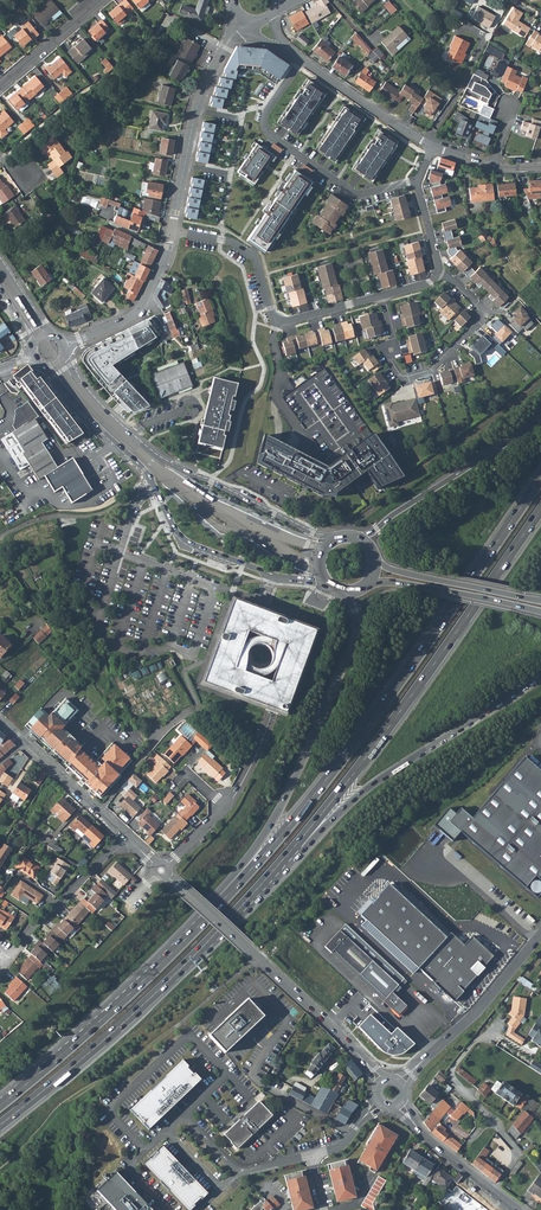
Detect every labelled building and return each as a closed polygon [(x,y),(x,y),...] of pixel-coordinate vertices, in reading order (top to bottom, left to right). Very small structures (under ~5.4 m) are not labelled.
[(126,3),(124,0),(114,8),(115,9),(108,16),(117,27),(121,23),(119,20),(132,9),(126,3)] [(138,9),(149,0),(130,0),(138,9)] [(181,13),(183,14),(201,20),(203,13),(205,13),(208,7),(206,6),(208,0),(199,0),(198,3),(195,10),(183,5),(181,13)] [(351,3),(360,12),(374,0),(354,0),(351,3)] [(58,10),(50,1),(37,12),(36,10),(32,13),(43,26),(47,23),(45,21),(58,10)] [(388,1),(383,6),(388,12),(394,7),(388,1)] [(394,7),(388,12),(391,15),(396,10),(394,7)] [(495,16),(478,7),(472,17),(490,26),(495,16)] [(503,24),(524,38),(530,28),(518,20),(523,13),(513,7),(503,24)] [(301,11),(289,17),(297,30),(308,23),(301,11)] [(329,25),(331,27),(341,16),(339,13),(336,16),(337,17),(329,25)] [(19,28),(10,35),(19,45),(27,38),(28,39),(35,33),(25,21),(21,24),(22,25),(19,28)] [(97,25),(88,33),(96,43),(102,38),(101,37),(108,30),(100,21),(96,24),(97,25)] [(398,50),(395,47),(407,36),(407,35),(398,25),(381,42),(393,54),(398,50)] [(525,44),(529,47),(531,45),(538,49),(539,49),(540,50),(540,34),(534,30),(525,44)] [(300,34),(296,39),(304,46),(309,41),(300,34)] [(451,46),(446,56),(456,61),(458,60),(462,62),(465,57),(463,56),(470,42),(455,34),(450,45),(451,46)] [(325,35),(312,49),(326,62),(334,52),(328,46),(330,44),(326,40),(328,38),(325,35)] [(359,35),(356,38),(355,38),(360,43),(360,44),(369,54),(372,50),(359,35)] [(407,36),(395,47),(398,50),(410,39),(407,36)] [(0,39),(0,57),(1,56),(1,55),(9,48),(1,38),(0,39)] [(185,38),(176,55),(191,62),(200,46),(185,38)] [(80,62),(78,60),(90,50),(82,41),(66,54),(76,65),(80,62)] [(489,44),(485,52),(502,60),(504,54),(489,44)] [(211,106),(222,108),(224,98),(226,99),(228,89),(231,89),(233,79),(235,80),(237,70),(235,70),(238,63),(260,66),(279,79),(289,64),(270,51),(236,48),(225,68),(224,71),(226,71),(225,78),(220,77),(219,80),(221,81),(220,87),(215,86),(215,90),(217,90),(216,97),(211,96),(211,99),(213,100),(211,106)] [(90,50),(78,60),(80,62),(92,52),(90,50)] [(369,54),(367,56),(370,58),(375,53),(372,50),(369,54)] [(339,56),(332,66),(345,75),(351,65),(349,64),(350,63),(348,61),(347,62),(339,56)] [(47,67),(44,69),(53,81),(67,69),(59,59),(54,64),(54,63),(48,68),(47,67)] [(177,60),(169,75),(180,81),(188,66),(177,60)] [(398,66),(393,72),(397,75),(402,68),(398,66)] [(507,66),(500,81),(505,83),(505,84),(506,86),(512,89),(514,88),(522,92),(528,78),(522,76),(521,78),(513,75),(514,74),(515,73),(516,70),(507,66)] [(365,68),(355,82),(368,91),(375,81),(365,75),(368,70),(365,68)] [(482,79),(473,74),(467,88),(477,93),(477,94),(482,96),(480,101),(486,104),(490,94),(491,94),(486,89),(485,87),(479,84),(482,79)] [(33,78),(20,90),(29,100),(42,89),(33,78)] [(307,78),(277,122),(283,127),(285,125),(289,128),(288,130),(297,136),(319,104),(318,103),(321,99),(323,100),(328,93),(307,78)] [(379,92),(394,102),(395,100),(401,91),(386,81),(379,92)] [(401,91),(395,100),(399,103),(403,97),(408,100),(414,93),(415,92),(405,84),(401,91)] [(162,85),(157,102),(171,106),(172,99),(171,99),(174,88),(162,85)] [(491,94),(490,94),(492,95),(495,92),(490,85),(486,89),(491,94)] [(16,111),(17,110),(23,105),(29,100),(20,90),(7,101),(16,111)] [(423,98),(420,104),(426,108),(424,112),(431,116),(442,99),(428,90),(423,98)] [(423,98),(414,93),(408,100),(407,101),(412,105),(409,110),(413,113),(420,104),(423,98)] [(62,102),(57,96),(52,99),(58,106),(62,102)] [(329,158),(335,162),(365,118),(344,103),(339,111),(341,113),(338,117),(337,116),(315,148),(324,154),(325,152),(330,156),(329,158)] [(23,105),(17,110),(20,113),(26,108),(23,105)] [(483,105),(479,114),(480,114),(490,118),(494,109),(483,105)] [(152,111),(149,128),(162,131),(163,123),(165,124),(168,114),(152,111)] [(5,136),(5,133),(3,131),(12,123),(2,112),(0,114),(0,140),(5,136)] [(469,129),(473,131),(475,126),(476,125),(467,121),(468,118),(459,112),(454,118),(460,123),(455,134),(465,138),(466,135),(469,129)] [(490,118),(480,114),(477,121),(488,125),(489,123),(491,119),(490,118)] [(536,140),(540,125),(540,121),(532,118),(531,124),(523,121),(521,130),(528,132),(526,137),(536,140)] [(27,119),(23,122),(29,130),(33,127),(27,119)] [(207,163),(215,124),(203,121),(203,125),(205,125),(204,132),(201,131),(200,134),(202,135),(201,141),(199,141),(199,144),(201,145),(199,151),(197,151),(197,154),(199,155),(197,161),(207,163)] [(496,126),(489,123),(488,125),(477,121),(476,125),(475,126),(484,130),(482,134),(478,132),(474,140),(488,146),(491,138),(487,136),(488,132),(493,134),(496,126)] [(23,122),(20,125),(26,133),(29,130),(23,122)] [(20,125),(16,128),(22,136),(26,133),(20,125)] [(379,128),(351,169),(371,183),(400,141),(379,128)] [(162,138),(159,152),(172,155),(174,141),(162,138)] [(51,143),(49,139),(44,143),(45,144),(38,149),(43,156),(46,153),(52,161),(46,166),(53,175),(59,170),(58,167),(71,158),(66,152),(64,153),(55,140),(51,143)] [(274,155),(257,143),(237,171),(254,183),(263,172),(266,168),(265,167),(274,155)] [(282,151),(272,144),(269,149),(279,155),(282,151)] [(455,161),(441,156),(436,170),(443,172),(445,173),(447,167),(452,170),(455,161)] [(156,158),(153,173),(165,175),(168,161),(156,158)] [(312,172),(303,165),(299,170),(309,176),(312,172)] [(269,252),(316,184),(295,169),(283,187),(280,184),(277,188),(280,191),(268,208),(265,206),(262,211),(265,213),(248,238),(269,252)] [(440,179),(443,172),(436,170),(431,169),(428,176),(429,176),(431,187),(441,184),(440,179)] [(59,170),(53,175),(55,178),(62,173),(59,170)] [(186,217),(197,219),(204,179),(192,177),(191,180),(193,181),(192,187),(190,187),(189,190),(191,190),(190,197),(188,197),(188,200),(190,200),(188,207),(186,207),(185,210),(188,210),(186,217)] [(528,180),(529,188),(522,188),(525,193),(527,198),(536,198),(535,192),(539,192),(540,192),(540,180),(528,180)] [(2,204),(13,196),(5,185),(3,186),(0,181),(0,202),(2,204)] [(143,182),(140,193),(149,194),(149,195),(160,198),(163,184),(148,181),(148,183),(143,182)] [(448,191),(445,183),(441,184),(431,187),(430,187),(434,200),(443,198),(441,193),(448,191)] [(481,186),(469,187),(470,200),(486,198),(486,200),(493,199),(492,183),(485,183),(480,184),(481,186)] [(515,183),(497,184),(498,195),(498,196),(503,196),(516,195),(515,183)] [(527,198),(525,193),(520,196),(524,204),(529,202),(527,198)] [(348,205),(332,194),(326,202),(328,203),(319,215),(318,214),(312,221),(328,233),(332,227),(333,228),(336,224),(334,223),(340,214),(342,215),(345,211),(344,210),(348,205)] [(410,216),(404,195),(390,198),(396,220),(410,216)] [(98,200),(83,196),(81,204),(96,208),(98,200)] [(451,204),(449,196),(443,198),(434,200),(437,213),(446,211),(445,206),(451,204)] [(105,198),(102,206),(106,208),(108,203),(119,207),(120,204),(105,198)] [(145,198),(142,210),(146,212),(158,216),(161,201),(160,201),(145,198)] [(15,205),(4,213),(14,227),(24,220),(17,210),(18,209),(15,205)] [(119,207),(113,222),(117,223),(127,228),(128,226),(132,212),(119,207)] [(128,226),(127,228),(137,231),(139,224),(141,218),(143,219),(145,214),(148,215),(148,217),(159,221),(160,217),(158,216),(146,212),(142,210),(134,207),(132,212),(128,226)] [(50,226),(57,215),(49,209),(41,220),(50,226)] [(442,229),(444,236),(452,233),(451,229),(457,227),(455,219),(446,221),(442,222),(443,229),(442,229)] [(80,235),(82,231),(70,224),(68,228),(80,235)] [(102,225),(96,237),(102,240),(108,228),(102,225)] [(108,228),(102,240),(105,241),(110,235),(111,236),(114,231),(108,228)] [(110,235),(105,241),(108,243),(107,244),(113,247),(115,243),(128,250),(128,249),(128,244),(132,237),(115,228),(114,231),(111,236),(110,235)] [(453,238),(452,233),(444,236),(445,242),(447,242),(449,248),(456,246),(462,245),(460,236),(453,238)] [(132,237),(128,244),(130,245),(131,243),(138,247),(139,245),(144,248),(146,244),(132,237)] [(422,256),(418,241),(404,245),(408,259),(406,260),(410,274),(424,270),(420,256),(422,256)] [(149,245),(142,259),(143,259),(141,264),(150,268),(152,264),(154,260),(154,259),(158,250),(149,245)] [(450,259),(456,265),(466,256),(460,249),(458,251),(456,248),(456,246),(449,248),(447,249),(448,253),(452,257),(450,259)] [(379,250),(378,247),(369,249),(370,252),(368,253),(374,274),(378,273),(382,288),(396,284),(392,269),(388,270),(382,249),(379,250)] [(83,248),(80,254),(92,260),(95,254),(83,248)] [(466,275),(472,268),(469,265),(472,262),(466,256),(456,265),(462,272),(466,275)] [(329,263),(328,260),(319,263),(320,266),(317,267),(323,288),(324,288),(328,302),(342,298),(338,284),(337,284),(331,263),(329,263)] [(41,264),(32,271),(42,285),(51,278),(41,264)] [(476,283),(486,273),(480,267),(475,272),(472,268),(466,275),(471,279),(472,278),(476,283)] [(133,268),(131,272),(134,274),(140,278),(144,281),(146,276),(135,269),(133,268)] [(134,274),(131,272),(124,286),(129,289),(127,292),(127,293),(127,295),(128,298),(134,301),(144,281),(140,278),(134,274)] [(486,289),(494,282),(489,277),(491,275),(488,272),(486,273),(476,283),(479,287),(482,285),(486,289)] [(301,288),(297,274),(283,278),(287,292),(288,292),(292,306),(306,302),(302,288),(301,288)] [(104,278),(92,292),(94,294),(103,302),(109,294),(115,287),(104,278)] [(153,295),(159,304),(164,301),(161,294),(164,289),(170,293),(174,286),(173,285),(162,278),(159,284),(153,295)] [(499,287),(494,282),(486,289),(491,294),(489,297),(492,300),(493,300),(502,291),(504,288),(501,285),(499,287)] [(187,289),(181,290),(184,302),(191,300),(187,289)] [(85,295),(79,290),(77,293),(83,298),(85,295)] [(509,297),(502,291),(493,300),(499,306),(503,309),(509,303),(506,300),(509,297)] [(447,297),(443,293),(434,303),(441,309),(453,297),(450,294),(447,297)] [(456,300),(453,297),(441,309),(439,311),(449,321),(461,308),(454,302),(456,300)] [(198,315),(199,317),(200,317),(203,326),(215,321),(213,315),(210,310),(212,309),(208,298),(195,303),(197,309),(199,308),(201,314),(198,315)] [(417,302),(401,307),(403,315),(400,316),(402,320),(418,316),(420,315),(417,302)] [(81,309),(66,315),(66,317),(70,327),(86,321),(85,318),(91,315),(86,303),(80,306),(81,309)] [(294,314),(309,310),(307,303),(292,307),(294,314)] [(469,312),(466,309),(454,321),(461,328),(471,318),(467,314),(469,312)] [(520,309),(514,315),(516,318),(513,321),(521,330),(523,328),(526,331),(534,324),(527,317),(528,316),(520,309)] [(180,335),(177,329),(176,329),(170,312),(165,313),(166,315),(162,317),(164,322),(167,322),(173,337),(180,335)] [(382,326),(381,321),(378,322),(376,313),(360,318),(363,331),(366,330),(382,326)] [(111,363),(163,332),(163,330),(163,327),(162,324),(160,319),(159,318),(157,316),(156,316),(154,315),(89,348),(86,349),(84,351),(82,354),(81,356),(82,361),(92,373),(97,381),(106,390),(109,394),(115,400),(124,409),(126,412),(131,409),(133,411),(153,403),(141,373),(126,379),(111,363)] [(418,316),(402,320),(403,324),(406,324),(407,329),(420,325),(418,316)] [(497,320),(490,327),(496,333),(494,336),(502,344),(512,334),(497,320)] [(346,326),(345,322),(341,323),(345,340),(354,337),(351,324),(346,326)] [(341,323),(337,325),(337,328),(332,329),(336,342),(345,340),(341,323)] [(383,330),(382,326),(366,330),(368,339),(381,336),(380,331),(383,330)] [(318,330),(322,346),(332,343),(328,331),(323,332),(322,329),(318,330)] [(314,333),(305,335),(308,347),(317,344),(314,333)] [(408,347),(424,343),(422,334),(409,337),(410,342),(407,343),(408,347)] [(485,334),(471,349),(480,357),(487,350),(489,352),(497,344),(485,334)] [(308,347),(305,335),(296,338),(299,349),(308,347)] [(283,343),(286,356),(295,353),(291,337),(286,338),(287,342),(283,343)] [(169,338),(163,341),(165,345),(163,346),(164,347),(166,347),(172,343),(171,340),(169,338)] [(427,352),(424,343),(408,347),(409,351),(413,350),(414,356),(427,352)] [(363,363),(372,356),(370,352),(367,354),(364,350),(353,357),(359,366),(363,363)] [(378,364),(372,356),(363,363),(368,371),(378,364)] [(158,371),(151,374),(161,398),(193,385),(184,361),(178,363),(158,371)] [(457,381),(458,384),(465,383),(464,379),(474,376),(470,362),(461,365),(462,368),(460,369),(459,367),(454,369),(457,381)] [(14,376),(15,378),(27,369),(36,381),(38,380),(27,366),(14,376)] [(64,437),(69,443),(83,435),(80,431),(82,429),(46,383),(44,385),(42,382),(39,379),(38,380),(36,381),(27,369),(15,378),(33,401),(35,399),(51,420),(49,421),(62,438),(64,437)] [(457,381),(454,369),(449,370),(449,371),(439,374),(442,385),(457,381)] [(376,375),(368,380),(374,388),(384,381),(382,377),(379,379),(376,375)] [(214,379),(196,453),(220,459),(238,385),(214,379)] [(374,388),(379,396),(387,391),(384,386),(387,384),(384,381),(374,388)] [(430,383),(416,387),(419,398),(423,397),(423,396),(428,394),(429,395),(437,393),(436,389),(432,390),(430,383)] [(35,399),(33,401),(49,421),(51,420),(35,399)] [(383,406),(389,428),(398,426),(397,423),(420,417),(416,399),(393,405),(392,403),(383,406)] [(16,429),(1,438),(20,470),(29,464),(37,480),(57,468),(42,443),(47,440),(35,419),(39,417),(37,414),(30,406),(28,402),(15,410),(16,414),(16,419),(16,421),(14,425),(16,429)] [(335,495),(360,476),(366,472),(379,491),(404,479),(372,435),(349,452),(326,468),(264,436),(257,463),(322,496),(335,495)] [(92,492),(73,461),(44,478),(53,495),(62,489),(71,504),(92,492)] [(285,713),(317,629),(259,606),(231,595),(200,681),(274,709),(285,713)] [(47,624),(33,638),(39,644),(52,631),(47,624)] [(0,636),(0,658),(1,659),(12,647),(0,636)] [(143,674),(157,669),(155,663),(141,669),(143,674)] [(15,687),(19,690),(25,684),(21,680),(15,687)] [(16,694),(10,700),(14,704),(20,698),(16,694)] [(66,698),(61,703),(74,716),(79,710),(66,698)] [(75,757),(80,750),(83,746),(63,728),(74,716),(61,703),(49,716),(41,708),(26,724),(31,728),(29,729),(39,738),(41,737),(44,740),(43,742),(50,748),(52,747),(58,753),(57,755),(65,763),(67,761),(70,764),(75,757)] [(198,731),(192,737),(196,741),(202,734),(198,731)] [(202,734),(196,741),(204,747),(208,750),(210,749),(213,745),(202,734)] [(15,745),(6,737),(1,744),(0,745),(0,759),(15,745)] [(182,737),(165,755),(175,763),(182,755),(181,754),(186,749),(188,750),(192,746),(182,737)] [(70,764),(68,767),(81,779),(78,782),(82,786),(85,783),(87,785),(89,783),(93,787),(92,789),(100,796),(120,775),(132,761),(113,743),(94,763),(80,750),(75,757),(70,764)] [(208,750),(205,754),(212,760),(213,759),(215,757),(208,750)] [(172,767),(158,754),(154,759),(159,762),(147,775),(156,783),(164,775),(165,776),(169,771),(168,770),(172,767)] [(205,754),(198,761),(207,770),(207,771),(214,778),(215,777),(220,773),(224,769),(213,759),(212,760),(205,754)] [(540,893),(540,771),(525,757),(472,818),(460,809),(449,822),(537,898),(540,893)] [(9,759),(9,760),(3,764),(7,769),(12,764),(9,759)] [(22,769),(26,772),(33,762),(29,759),(22,769)] [(41,770),(33,782),(39,786),(46,775),(41,770)] [(142,781),(133,773),(128,780),(133,785),(136,788),(142,781)] [(220,773),(215,777),(219,781),(224,776),(220,773)] [(4,774),(0,779),(0,783),(8,788),(13,779),(4,774)] [(133,785),(128,780),(122,787),(127,791),(130,788),(133,785)] [(20,783),(13,794),(20,798),(24,801),(31,791),(20,783)] [(125,808),(134,817),(142,808),(134,801),(138,796),(130,788),(127,791),(124,794),(127,797),(119,806),(123,809),(125,808)] [(170,792),(163,800),(167,804),(175,796),(170,792)] [(20,798),(13,794),(10,797),(17,802),(20,798)] [(182,810),(178,814),(186,821),(194,813),(195,814),(199,809),(199,807),(199,806),(196,803),(197,802),(188,794),(181,802),(187,807),(183,811),(182,810)] [(62,798),(53,808),(66,820),(75,810),(62,798)] [(53,808),(51,810),(64,822),(66,820),(53,808)] [(140,818),(143,820),(148,814),(154,820),(157,817),(148,809),(140,818)] [(147,834),(150,837),(160,826),(154,820),(148,814),(143,820),(139,824),(148,832),(147,834)] [(73,828),(82,837),(92,826),(80,815),(70,826),(73,828)] [(172,821),(162,832),(170,840),(184,826),(177,819),(174,822),(172,821)] [(24,822),(21,825),(30,832),(33,829),(24,822)] [(92,826),(82,837),(95,848),(104,837),(92,826)] [(48,834),(42,841),(48,845),(53,838),(48,834)] [(150,837),(146,842),(149,845),(155,839),(152,836),(150,837)] [(53,838),(48,845),(55,849),(59,846),(56,843),(58,840),(55,837),(53,838)] [(0,851),(0,868),(6,859),(12,849),(4,844),(0,851)] [(23,856),(17,866),(35,878),(41,867),(23,856)] [(85,856),(78,864),(83,867),(89,860),(85,856)] [(52,882),(57,885),(61,878),(62,878),(67,870),(68,870),(72,865),(59,857),(55,862),(57,864),(53,870),(53,873),(56,874),(52,882)] [(108,872),(124,886),(129,880),(132,876),(117,862),(108,872)] [(22,880),(13,895),(21,900),(25,894),(38,903),(40,902),(42,899),(45,895),(22,880)] [(106,883),(101,889),(108,895),(113,899),(117,893),(106,883)] [(101,889),(96,884),(92,889),(96,894),(89,902),(97,909),(105,901),(104,900),(108,895),(101,889)] [(418,968),(454,1002),(463,993),(462,992),(477,976),(475,974),(481,967),(483,968),(493,957),(472,937),(464,945),(398,884),(394,889),(389,885),(361,916),(365,920),(360,925),(413,974),(418,968)] [(91,911),(81,902),(75,909),(74,908),(68,916),(68,917),(78,926),(91,911)] [(7,928),(15,917),(14,916),(8,912),(8,911),(7,912),(4,910),(3,911),(0,909),(0,923),(7,928)] [(50,936),(49,937),(59,945),(64,940),(74,928),(65,920),(59,927),(57,925),(53,930),(49,934),(50,936)] [(110,922),(107,925),(114,931),(117,928),(110,922)] [(345,923),(323,946),(330,952),(333,950),(385,999),(383,1001),(398,1015),(406,1006),(391,992),(404,978),(376,953),(345,923)] [(39,946),(32,953),(33,954),(42,961),(52,950),(54,951),(59,945),(49,937),(44,943),(41,940),(37,944),(39,946)] [(42,961),(33,954),(28,960),(29,961),(20,972),(29,980),(40,967),(41,967),(45,964),(44,964),(42,961)] [(30,986),(19,977),(16,981),(17,982),(7,993),(16,1001),(30,986)] [(521,982),(532,988),(534,984),(523,978),(521,982)] [(510,1025),(506,1035),(522,1045),(525,1039),(514,1032),(515,1029),(521,1022),(520,1021),(524,1016),(526,998),(513,996),(512,1010),(509,1013),(513,1016),(508,1023),(510,1025)] [(225,1053),(264,1016),(247,999),(208,1036),(225,1053)] [(368,1013),(357,1025),(381,1050),(385,1052),(392,1054),(398,1053),(404,1050),(413,1043),(395,1026),(390,1033),(368,1013)] [(536,1023),(529,1034),(534,1037),(532,1040),(537,1043),(537,1044),(540,1046),(540,1030),(540,1029),(540,1027),(540,1026),(536,1023)] [(312,1063),(305,1071),(311,1077),(319,1067),(321,1069),(327,1062),(325,1060),(331,1053),(330,1053),(334,1048),(329,1043),(325,1048),(324,1048),(320,1053),(319,1052),(318,1053),(318,1052),(314,1051),(311,1052),(309,1054),(309,1057),(309,1059),(311,1061),(310,1062),(312,1063)] [(363,1073),(352,1058),(343,1066),(354,1080),(363,1073)] [(540,1073),(540,1064),(534,1059),(529,1066),(540,1073)] [(182,1060),(130,1110),(148,1130),(201,1080),(182,1060)] [(460,1067),(456,1072),(473,1085),(476,1081),(460,1067)] [(311,1103),(310,1104),(326,1113),(332,1101),(337,1093),(336,1092),(345,1076),(339,1073),(330,1088),(318,1081),(317,1082),(318,1083),(311,1096),(310,1103),(311,1103)] [(441,1073),(436,1078),(443,1085),(448,1080),(441,1073)] [(295,1080),(289,1092),(301,1099),(308,1087),(295,1080)] [(497,1080),(491,1088),(507,1100),(508,1100),(511,1095),(506,1092),(510,1087),(512,1083),(511,1082),(509,1086),(503,1082),(501,1084),(497,1080)] [(484,1083),(479,1090),(482,1093),(482,1094),(486,1097),(491,1088),(484,1083)] [(428,1086),(418,1096),(428,1105),(437,1095),(430,1088),(428,1086)] [(511,1095),(508,1100),(518,1107),(520,1108),(524,1112),(528,1114),(536,1101),(527,1095),(525,1097),(510,1087),(506,1092),(511,1095)] [(337,1093),(332,1101),(351,1112),(357,1104),(337,1093)] [(442,1100),(430,1114),(439,1122),(447,1112),(451,1107),(442,1100)] [(272,1116),(259,1101),(243,1116),(239,1119),(239,1120),(224,1135),(231,1142),(231,1143),(237,1150),(252,1135),(253,1135),(258,1130),(272,1116)] [(332,1101),(326,1113),(344,1124),(351,1112),(332,1101)] [(462,1103),(458,1108),(475,1123),(474,1113),(462,1103)] [(426,1120),(423,1123),(430,1131),(431,1132),(438,1124),(441,1125),(449,1114),(447,1112),(439,1122),(430,1114),(426,1120)] [(524,1112),(508,1130),(516,1139),(521,1134),(534,1118),(528,1114),(524,1112)] [(370,1167),(376,1170),(392,1143),(395,1137),(396,1136),(388,1132),(388,1131),(379,1126),(376,1130),(374,1129),(369,1139),(371,1140),(368,1144),(358,1160),(364,1163),(370,1167)] [(312,1128),(315,1139),(322,1137),(320,1127),(312,1128)] [(438,1127),(432,1134),(456,1152),(462,1146),(445,1132),(446,1130),(443,1127),(438,1127)] [(530,1145),(525,1149),(528,1153),(533,1148),(530,1145)] [(165,1147),(159,1152),(161,1153),(154,1160),(153,1158),(146,1165),(189,1209),(193,1209),(197,1206),(196,1205),(204,1198),(205,1199),(210,1194),(165,1147)] [(477,1157),(471,1164),(478,1169),(496,1183),(501,1175),(483,1162),(490,1152),(485,1148),(477,1157)] [(402,1164),(414,1171),(422,1157),(411,1150),(402,1164)] [(422,1157),(414,1171),(426,1178),(422,1184),(426,1186),(430,1180),(435,1171),(431,1169),(434,1165),(422,1157)] [(337,1194),(339,1201),(353,1198),(351,1190),(353,1189),(351,1180),(349,1174),(347,1165),(345,1166),(344,1161),(330,1164),(331,1170),(329,1170),(335,1194),(337,1194)] [(435,1171),(430,1180),(446,1190),(446,1189),(447,1189),(453,1180),(454,1178),(438,1168),(435,1171)] [(95,1189),(114,1209),(151,1209),(113,1171),(95,1189)] [(310,1208),(308,1201),(311,1201),(304,1176),(302,1177),(301,1171),(287,1175),(288,1180),(286,1181),(292,1206),(294,1205),(296,1209),(303,1209),(310,1208)] [(454,1178),(453,1180),(458,1183),(461,1180),(463,1177),(458,1173),(454,1178)] [(540,1173),(528,1191),(533,1195),(534,1193),(540,1198),(540,1174),(540,1173)] [(385,1180),(378,1176),(361,1206),(368,1209),(375,1209),(371,1203),(374,1198),(385,1180)] [(453,1180),(447,1189),(452,1192),(458,1183),(453,1180)] [(279,1205),(273,1197),(270,1200),(268,1198),(266,1201),(265,1200),(262,1203),(260,1201),(250,1209),(273,1209),(279,1205)] [(371,1203),(375,1209),(376,1209),(381,1202),(374,1198),(371,1203)]
